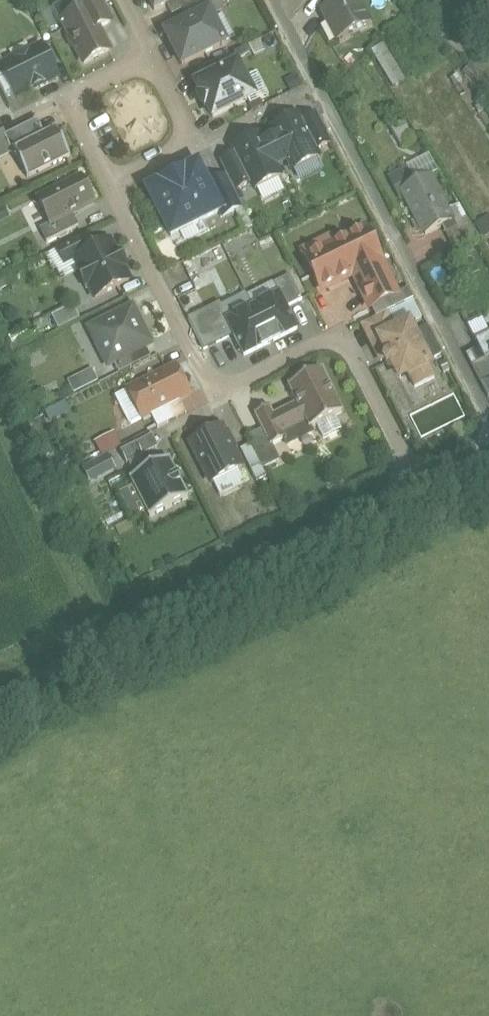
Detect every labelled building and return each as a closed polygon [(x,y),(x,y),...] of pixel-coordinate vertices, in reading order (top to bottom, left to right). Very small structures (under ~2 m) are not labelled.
[(84,0),(83,0),(75,4),(80,15),(64,23),(71,37),(69,42),(74,50),(78,52),(86,66),(110,53),(99,31),(84,0)] [(99,0),(84,0),(99,31),(112,25),(99,0)] [(156,12),(168,6),(180,0),(150,0),(156,12)] [(168,6),(173,17),(185,11),(206,1),(205,0),(180,0),(168,6)] [(185,11),(191,23),(210,14),(212,17),(223,11),(217,0),(207,0),(206,1),(185,11)] [(324,16),(339,47),(372,30),(356,0),(355,0),(324,16)] [(191,23),(168,35),(184,67),(223,47),(223,48),(226,47),(225,46),(226,45),(212,17),(210,14),(191,23)] [(391,89),(404,81),(384,45),(371,52),(391,89)] [(6,69),(4,70),(8,77),(19,99),(59,79),(44,50),(6,69)] [(232,56),(200,72),(205,83),(237,67),(232,56)] [(8,77),(4,70),(6,69),(0,57),(0,81),(8,77)] [(205,83),(198,87),(214,120),(250,102),(242,87),(248,84),(239,67),(237,67),(205,83)] [(298,76),(286,82),(293,94),(304,88),(298,76)] [(333,145),(319,116),(301,125),(316,153),(333,145)] [(298,118),(274,130),(278,139),(271,143),(282,164),(289,160),(295,173),(319,161),(316,153),(301,125),(298,118)] [(414,141),(404,123),(391,130),(402,148),(414,141)] [(30,127),(5,139),(13,156),(15,155),(15,154),(38,142),(30,127)] [(38,142),(15,154),(15,155),(29,181),(71,160),(57,132),(38,142)] [(264,146),(259,137),(235,150),(239,157),(253,185),(257,192),(281,180),(275,168),(282,164),(271,143),(264,146)] [(7,177),(20,171),(12,156),(0,163),(0,164),(7,177)] [(239,157),(221,166),(228,178),(236,194),(253,185),(239,157)] [(199,168),(149,193),(172,240),(221,215),(222,214),(209,187),(199,168)] [(408,173),(392,181),(402,201),(407,199),(406,198),(418,192),(415,187),(408,173)] [(228,178),(209,187),(222,214),(221,215),(224,220),(244,210),(236,194),(228,178)] [(453,223),(430,179),(415,187),(418,192),(406,198),(407,199),(426,237),(453,223)] [(82,182),(40,203),(52,227),(53,228),(74,217),(95,207),(82,182)] [(0,207),(0,226),(9,223),(3,206),(0,207)] [(74,217),(53,228),(52,227),(41,232),(48,246),(80,230),(74,217)] [(470,222),(446,234),(456,254),(481,241),(470,222)] [(365,233),(309,261),(324,292),(361,273),(365,281),(385,272),(365,233)] [(90,238),(59,253),(67,268),(77,263),(77,262),(97,252),(90,238)] [(97,252),(77,262),(77,263),(83,275),(81,276),(88,290),(90,289),(97,301),(131,284),(124,272),(127,270),(120,256),(117,257),(111,245),(97,252)] [(365,281),(360,284),(372,309),(397,297),(385,272),(365,281)] [(291,278),(275,286),(280,296),(281,296),(288,310),(303,302),(291,278)] [(280,296),(227,323),(246,359),(299,332),(288,310),(281,296),(280,296)] [(219,308),(207,314),(215,329),(227,323),(219,308)] [(134,310),(96,329),(104,345),(99,347),(110,369),(115,366),(127,360),(147,350),(152,347),(134,310)] [(73,311),(53,320),(59,333),(79,324),(73,311)] [(387,315),(364,327),(365,328),(365,329),(373,346),(382,342),(381,340),(396,332),(388,317),(387,315)] [(396,332),(381,340),(382,342),(390,357),(387,359),(386,362),(387,365),(388,366),(389,367),(391,368),(393,367),(395,367),(401,380),(409,376),(416,389),(436,379),(429,366),(430,366),(410,326),(396,332)] [(472,336),(477,345),(488,339),(488,333),(487,328),(472,336)] [(477,345),(486,362),(488,360),(488,339),(477,345)] [(147,350),(127,360),(132,371),(153,360),(147,350)] [(127,360),(115,366),(120,377),(132,371),(127,360)] [(177,369),(129,393),(143,421),(152,417),(163,412),(180,402),(191,397),(177,369)] [(276,421),(270,409),(256,416),(264,432),(272,448),(286,441),(283,435),(307,423),(311,430),(318,427),(336,418),(343,414),(321,372),(289,388),(298,406),(284,413),(285,416),(276,421)] [(93,373),(68,384),(74,397),(99,386),(93,373)] [(180,402),(163,412),(170,426),(188,417),(180,402)] [(47,415),(50,423),(69,416),(66,408),(47,415)] [(163,412),(152,417),(159,431),(170,426),(163,412)] [(336,418),(318,427),(325,440),(343,432),(336,418)] [(222,431),(192,447),(213,488),(243,472),(222,431)] [(253,447),(264,469),(279,461),(272,448),(264,432),(249,440),(253,447)] [(115,435),(96,444),(102,456),(120,448),(115,435)] [(138,446),(122,455),(128,467),(130,466),(140,461),(144,459),(138,446)] [(240,453),(255,484),(268,478),(264,469),(253,447),(240,453)] [(108,459),(84,471),(92,486),(116,474),(108,459)] [(170,462),(146,474),(140,461),(130,466),(136,480),(132,482),(135,489),(148,515),(151,520),(189,501),(170,462)] [(135,489),(120,497),(133,522),(148,515),(135,489)]
